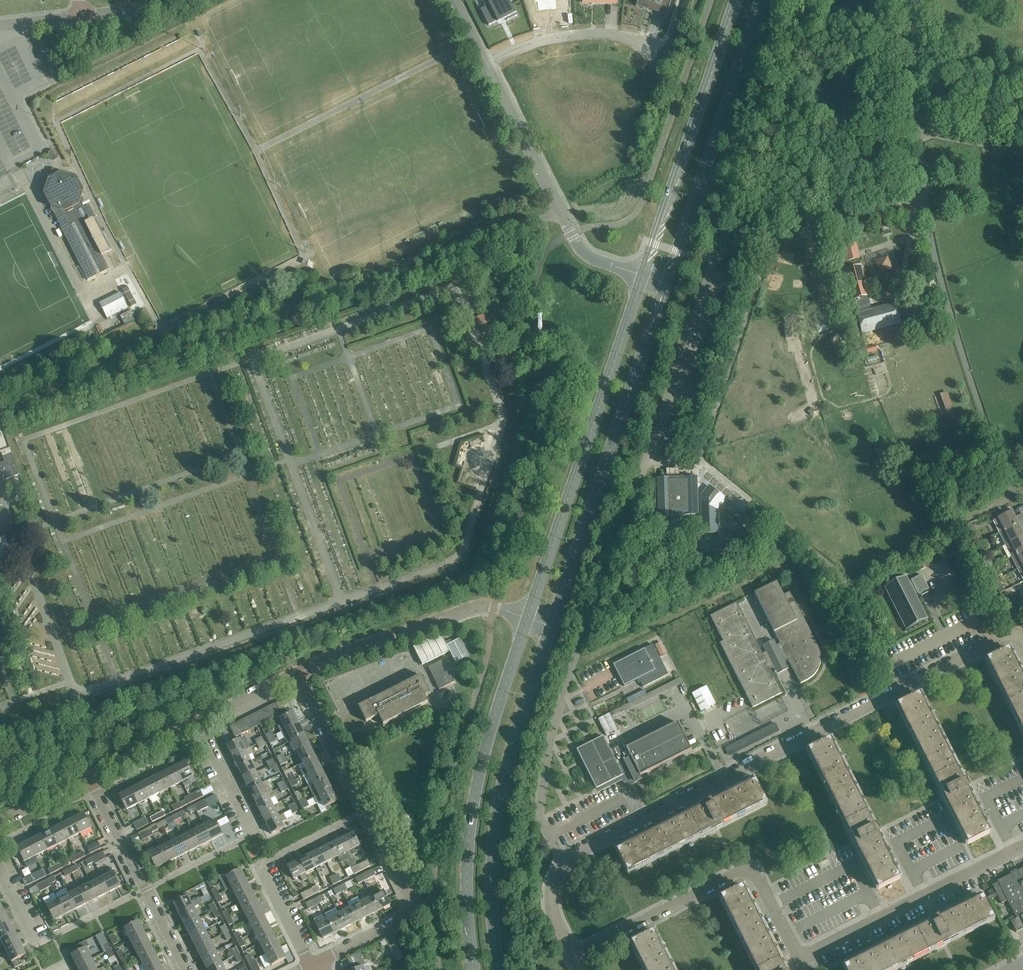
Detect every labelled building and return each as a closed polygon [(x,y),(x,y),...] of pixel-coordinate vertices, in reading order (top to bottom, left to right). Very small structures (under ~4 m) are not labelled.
[(480,10),(489,27),(498,23),(499,24),(506,20),(507,22),(518,17),(510,0),(481,0),(486,8),(480,10)] [(535,3),(537,2),(538,10),(556,9),(556,0),(535,0),(535,3)] [(639,5),(651,9),(652,7),(670,14),(675,0),(641,0),(639,5)] [(63,175),(50,181),(46,194),(52,206),(51,209),(88,280),(109,270),(102,255),(112,250),(89,205),(85,207),(80,197),(82,191),(76,179),(63,175)] [(848,192),(850,185),(843,182),(841,190),(848,192)] [(835,200),(832,189),(826,190),(829,202),(835,200)] [(843,245),(847,261),(859,258),(855,242),(843,245)] [(876,260),(881,273),(894,268),(890,255),(876,260)] [(869,296),(861,266),(845,270),(853,300),(854,300),(857,310),(870,307),(868,296),(869,296)] [(99,304),(105,315),(107,319),(128,308),(121,293),(99,304)] [(857,314),(862,334),(901,323),(896,304),(857,314)] [(123,315),(127,323),(138,316),(134,309),(123,315)] [(478,320),(486,327),(492,320),(484,313),(478,320)] [(820,323),(821,333),(831,331),(829,322),(820,323)] [(552,337),(552,328),(538,328),(538,337),(552,337)] [(950,390),(943,392),(949,415),(956,413),(950,390)] [(1,453),(3,457),(12,454),(3,427),(0,428),(0,454),(1,453)] [(5,463),(0,465),(0,474),(3,481),(14,476),(14,477),(20,475),(12,454),(3,457),(5,463)] [(697,498),(697,477),(681,477),(681,480),(670,480),(670,478),(658,478),(658,499),(663,499),(663,503),(659,503),(659,515),(663,515),(694,515),(694,514),(698,514),(698,502),(700,502),(701,534),(718,533),(718,509),(726,499),(709,485),(700,496),(700,498),(697,498)] [(999,533),(1022,521),(1022,514),(1014,518),(1009,508),(997,514),(999,517),(993,521),(999,533)] [(1006,545),(1022,536),(1022,534),(1021,530),(1022,528),(1022,521),(999,533),(1006,545)] [(0,538),(0,558),(12,555),(7,536),(0,538)] [(1012,557),(1022,551),(1022,536),(1006,545),(1012,557)] [(1018,569),(1022,566),(1022,551),(1012,557),(1018,569)] [(985,563),(988,570),(995,566),(991,560),(985,563)] [(884,587),(906,630),(927,619),(915,595),(917,594),(918,595),(928,589),(921,575),(911,580),(911,582),(909,583),(906,577),(884,587)] [(955,592),(965,588),(961,580),(952,584),(955,592)] [(720,643),(753,708),(782,693),(770,669),(771,668),(772,669),(774,670),(776,670),(779,670),(783,668),(785,667),(785,666),(786,663),(787,662),(787,661),(800,684),(807,681),(814,676),(818,670),(821,662),(821,655),(819,648),(791,592),(784,595),(777,582),(755,593),(780,644),(777,646),(775,642),(763,647),(766,652),(763,654),(737,602),(710,616),(723,642),(720,643)] [(456,663),(469,656),(460,639),(447,646),(441,634),(413,648),(422,665),(450,652),(456,663)] [(613,665),(624,687),(639,679),(643,688),(668,675),(653,645),(613,665)] [(986,661),(1022,735),(1022,679),(1008,649),(986,661)] [(428,668),(439,690),(455,683),(444,660),(428,668)] [(426,697),(431,694),(421,675),(392,690),(391,687),(386,689),(388,692),(358,707),(366,722),(379,715),(384,725),(428,702),(426,697)] [(708,685),(693,692),(704,714),(719,707),(708,685)] [(626,699),(628,704),(646,695),(643,690),(626,699)] [(989,834),(919,695),(896,706),(941,794),(967,845),(989,834)] [(276,702),(282,713),(287,711),(281,700),(276,702)] [(276,716),(282,713),(276,702),(270,705),(276,716)] [(271,719),(276,716),(270,705),(265,708),(271,719)] [(266,722),(271,719),(265,708),(260,711),(266,722)] [(260,725),(266,722),(260,711),(254,713),(260,725)] [(280,732),(282,732),(299,723),(293,712),(289,714),(287,711),(282,713),(276,716),(278,720),(280,719),(283,724),(277,727),(280,732)] [(607,734),(618,730),(612,713),(600,717),(607,734)] [(251,715),(246,718),(252,729),(257,727),(251,715)] [(246,718),(240,721),(246,732),(252,729),(246,718)] [(240,721),(235,723),(241,735),(246,732),(240,721)] [(241,735),(235,723),(229,726),(235,738),(241,735)] [(287,743),(292,741),(305,734),(299,723),(282,732),(287,743)] [(603,737),(577,750),(596,789),(621,777),(621,778),(621,779),(622,779),(623,780),(623,781),(624,781),(625,782),(626,782),(627,782),(628,783),(629,783),(630,783),(635,781),(636,783),(634,778),(639,775),(640,776),(691,750),(678,723),(628,748),(625,743),(610,751),(603,737)] [(725,744),(730,757),(783,735),(778,723),(725,744)] [(292,741),(297,752),(310,745),(305,734),(292,741)] [(227,745),(233,756),(250,748),(245,737),(227,745)] [(808,751),(855,845),(878,890),(900,879),(830,740),(808,751)] [(297,752),(303,763),(316,756),(310,745),(297,752)] [(233,756),(238,768),(251,761),(248,755),(253,753),(250,748),(233,756)] [(303,776),(308,774),(322,767),(316,756),(303,763),(306,769),(301,771),(303,776)] [(238,768),(244,779),(257,772),(251,761),(238,768)] [(186,762),(174,768),(182,782),(185,788),(191,785),(190,781),(188,782),(187,779),(193,776),(186,762)] [(274,763),(268,766),(271,770),(274,769),(276,774),(279,772),(274,763)] [(289,763),(285,767),(290,773),(294,768),(289,763)] [(308,774),(314,785),(327,778),(322,767),(308,774)] [(174,768),(163,773),(171,788),(182,782),(174,768)] [(244,779),(249,790),(262,783),(257,772),(244,779)] [(163,773),(152,779),(160,793),(171,788),(163,773)] [(309,787),(314,798),(333,789),(327,778),(314,785),(309,787)] [(152,779),(141,784),(149,799),(160,793),(152,779)] [(249,790),(255,800),(272,792),(267,781),(262,783),(249,790)] [(756,781),(630,845),(616,852),(627,874),(767,804),(756,781)] [(141,784),(130,790),(138,804),(149,799),(141,784)] [(307,801),(300,805),(303,809),(307,807),(307,809),(317,804),(322,801),(327,810),(332,808),(330,804),(338,800),(333,789),(314,798),(307,801)] [(138,804),(130,790),(119,796),(126,810),(138,804)] [(200,790),(189,796),(192,802),(203,797),(200,790)] [(255,800),(260,811),(273,805),(270,800),(275,797),(272,792),(255,800)] [(295,794),(300,805),(307,801),(305,798),(303,799),(300,792),(295,794)] [(185,800),(179,803),(181,808),(192,802),(189,796),(184,798),(185,800)] [(205,800),(194,806),(196,810),(197,812),(208,807),(205,800)] [(260,811),(266,823),(279,816),(273,805),(260,811)] [(279,816),(266,823),(272,834),(284,827),(282,823),(287,820),(286,819),(293,815),(299,811),(297,807),(290,810),(279,816)] [(84,813),(72,819),(80,834),(91,828),(84,813)] [(133,824),(137,830),(148,825),(145,818),(133,824)] [(72,819),(61,825),(69,839),(80,834),(72,819)] [(216,820),(204,826),(211,841),(223,835),(216,820)] [(61,825),(50,830),(58,845),(69,839),(61,825)] [(204,826),(193,832),(200,846),(211,841),(204,826)] [(152,833),(150,828),(139,834),(142,840),(153,835),(152,833)] [(50,830),(39,836),(47,851),(58,845),(50,830)] [(193,832),(182,837),(189,852),(200,846),(193,832)] [(354,832),(343,838),(352,856),(357,853),(355,848),(360,845),(354,832)] [(39,836),(28,842),(35,856),(47,851),(39,836)] [(182,837),(171,843),(178,857),(189,852),(182,837)] [(257,838),(246,842),(251,859),(263,855),(257,838)] [(343,838),(332,843),(338,856),(341,862),(352,857),(352,856),(343,838)] [(22,845),(17,848),(24,862),(27,868),(38,862),(35,856),(30,845),(28,842),(22,845)] [(98,842),(87,848),(90,854),(101,848),(98,842)] [(171,843),(160,848),(167,863),(178,857),(171,843)] [(332,843),(321,849),(327,862),(338,856),(332,843)] [(167,863),(160,848),(158,845),(147,851),(149,854),(148,854),(156,869),(167,863)] [(321,849),(309,855),(316,868),(327,862),(321,849)] [(103,852),(92,858),(94,862),(95,864),(106,858),(103,852)] [(309,855),(298,860),(305,873),(316,868),(309,855)] [(305,873),(298,860),(287,866),(294,879),(300,876),(303,881),(308,879),(305,873)] [(368,860),(357,866),(360,872),(371,866),(368,860)] [(76,865),(70,869),(72,873),(79,870),(76,865)] [(360,872),(357,866),(351,869),(351,867),(345,870),(348,877),(360,872)] [(106,871),(100,874),(102,878),(109,892),(121,886),(127,883),(124,877),(118,880),(112,868),(106,871)] [(996,882),(997,883),(991,886),(997,898),(1003,895),(1009,907),(1017,903),(1022,915),(1022,868),(996,882)] [(226,877),(232,888),(246,881),(241,869),(226,877)] [(46,876),(43,870),(31,876),(35,882),(46,876)] [(373,870),(362,875),(364,881),(375,876),(373,870)] [(364,881),(362,875),(356,878),(358,884),(364,881)] [(338,883),(334,876),(330,879),(333,885),(338,883)] [(102,878),(91,883),(98,898),(109,892),(102,878)] [(50,884),(48,880),(36,886),(40,892),(51,886),(50,884)] [(232,888),(237,899),(252,892),(246,881),(232,888)] [(351,881),(340,887),(343,892),(353,886),(351,881)] [(91,883),(80,889),(87,903),(98,898),(91,883)] [(318,885),(312,888),(315,894),(321,891),(318,885)] [(343,892),(340,887),(334,890),(336,895),(343,892)] [(757,969),(784,969),(742,887),(720,898),(757,969)] [(315,894),(312,888),(301,894),(304,900),(315,894)] [(80,889),(69,895),(76,909),(87,903),(80,889)] [(384,891),(373,896),(379,910),(391,904),(384,891)] [(237,899),(243,910),(257,903),(252,892),(237,899)] [(69,895),(58,900),(65,915),(76,909),(69,895)] [(188,896),(173,903),(179,915),(194,908),(203,903),(200,898),(191,902),(188,896)] [(373,896),(361,902),(368,916),(379,910),(373,896)] [(320,903),(317,898),(306,903),(309,908),(320,903)] [(845,969),(894,969),(994,920),(983,898),(844,968),(845,969)] [(65,915),(58,900),(46,906),(54,920),(65,915)] [(361,902),(351,907),(357,921),(368,916),(361,902)] [(49,913),(44,903),(38,906),(43,916),(49,913)] [(243,910),(249,921),(263,914),(257,903),(243,910)] [(351,907),(339,913),(346,927),(357,921),(351,907)] [(179,915),(185,926),(199,919),(194,908),(179,915)] [(9,921),(3,910),(0,912),(0,926),(9,921)] [(335,932),(328,919),(325,913),(314,919),(324,938),(335,932)] [(339,913),(328,919),(335,932),(346,927),(339,913)] [(249,921),(254,932),(269,925),(263,914),(249,921)] [(1010,923),(1016,934),(1022,930),(1022,916),(1010,923)] [(185,926),(190,937),(205,930),(199,919),(185,926)] [(0,940),(15,932),(9,921),(0,926),(0,939),(0,940)] [(124,928),(130,940),(144,932),(138,921),(124,928)] [(254,932),(260,943),(274,936),(269,925),(254,932)] [(190,937),(196,948),(210,941),(205,930),(190,937)] [(0,940),(6,951),(20,943),(15,932),(0,940)] [(130,940),(135,951),(150,944),(144,932),(130,940)] [(644,969),(672,969),(653,932),(631,943),(644,969)] [(109,937),(113,945),(117,943),(113,934),(109,937)] [(260,943),(265,955),(280,947),(274,936),(260,943)] [(196,948),(201,959),(216,952),(210,941),(196,948)] [(20,943),(6,951),(12,962),(14,968),(22,964),(19,959),(26,955),(20,943)] [(135,951),(141,962),(155,955),(150,944),(135,951)] [(403,958),(396,944),(389,947),(396,961),(403,958)] [(280,947),(265,955),(271,966),(286,959),(280,947)] [(86,948),(71,955),(77,967),(91,959),(86,948)] [(207,969),(222,963),(216,952),(201,959),(207,969)] [(145,969),(152,969),(161,966),(155,955),(141,962),(145,969)] [(79,969),(97,969),(91,959),(77,967),(79,969)] [(366,965),(363,959),(351,965),(353,969),(371,969),(369,966),(366,965)] [(248,963),(251,969),(260,969),(254,960),(253,961),(248,963)]
